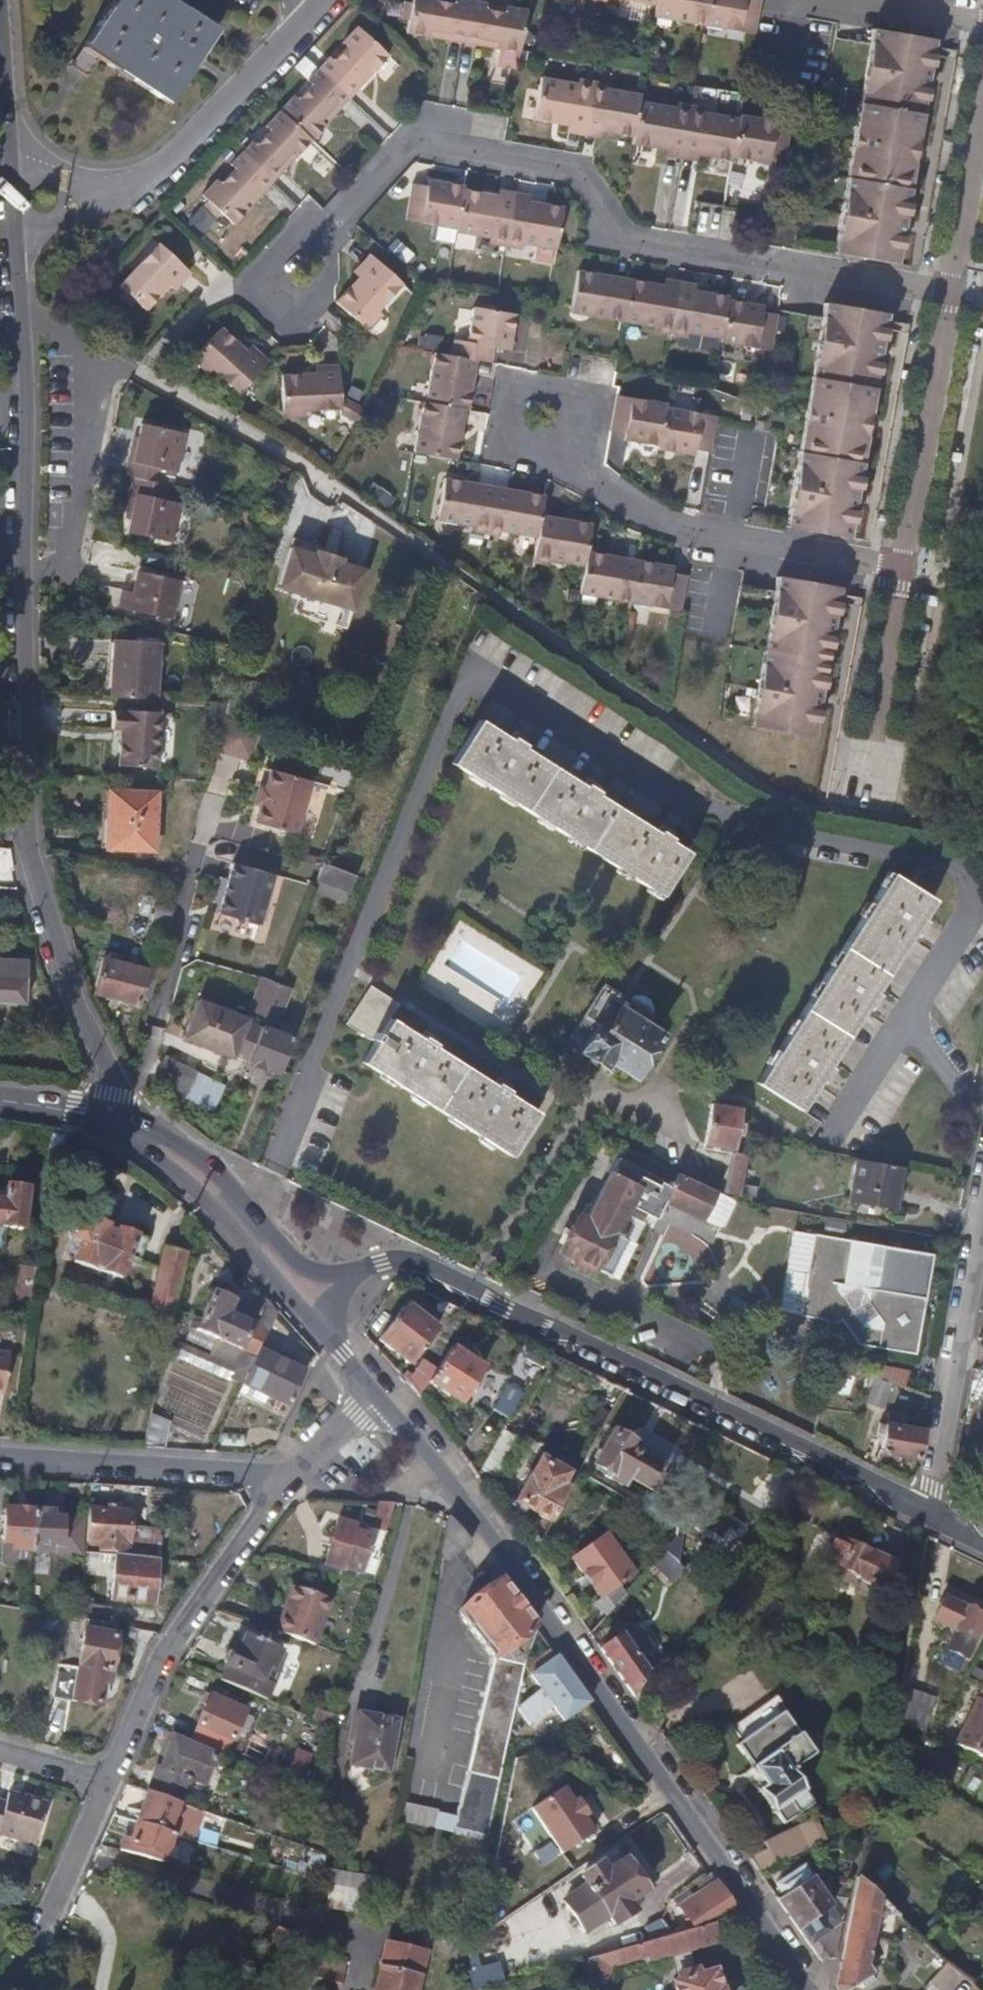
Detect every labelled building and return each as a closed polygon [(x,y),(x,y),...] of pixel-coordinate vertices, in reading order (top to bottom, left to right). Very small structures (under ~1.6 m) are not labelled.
[(163,0),(109,0),(64,69),(81,81),(94,62),(161,106),(211,32),(163,0)] [(407,32),(428,36),(429,31),(501,44),(500,50),(519,53),(527,10),(508,6),(508,10),(487,6),(488,3),(473,0),(456,0),(456,1),(450,0),(413,0),(407,32)] [(590,2),(620,9),(621,4),(656,11),(654,22),(753,40),(759,4),(743,1),(743,0),(591,0),(590,2)] [(391,60),(393,56),(361,26),(346,41),(349,46),(335,61),(332,58),(311,79),(315,82),(300,98),(297,96),(268,127),(270,131),(255,147),(252,144),(232,166),(235,168),(221,182),(218,179),(204,194),(236,224),(251,209),(247,205),(296,152),(300,156),(329,124),(325,120),(375,67),(379,71),(391,60)] [(897,265),(937,42),(874,30),(871,47),(833,254),(897,265)] [(501,44),(429,31),(428,36),(500,50),(501,44)] [(379,71),(375,67),(325,120),(329,124),(379,71)] [(580,89),(546,82),(538,122),(638,141),(637,148),(735,166),(736,160),(770,166),(772,159),(788,163),(794,127),(744,117),(743,124),(708,117),(709,112),(679,106),(678,112),(644,106),(645,101),(610,94),(611,90),(581,84),(580,89)] [(251,209),(300,156),(296,152),(247,205),(251,209)] [(468,190),(469,187),(433,181),(431,187),(419,185),(412,219),(477,231),(476,235),(559,250),(567,208),(468,190)] [(190,270),(160,241),(140,264),(121,284),(148,309),(172,284),(175,286),(190,270)] [(387,312),(413,283),(381,255),(363,273),(367,277),(344,301),(351,307),(376,330),(390,315),(387,312)] [(730,299),(730,295),(583,269),(575,310),(660,326),(659,330),(688,335),(689,331),(724,337),(723,341),(773,350),(779,314),(765,312),(766,305),(730,299)] [(888,313),(826,303),(824,315),(786,526),(849,537),(888,313)] [(516,319),(475,311),(468,347),(455,344),(451,359),(437,357),(427,406),(424,406),(414,455),(456,463),(466,414),(469,414),(479,364),(489,367),(492,352),(510,355),(516,319)] [(247,352),(245,354),(219,332),(191,362),(208,378),(210,375),(236,399),(238,398),(265,368),(247,352)] [(342,411),(343,368),(317,368),(316,373),(282,372),(282,414),(303,414),(303,410),(342,411)] [(667,404),(668,401),(619,391),(612,427),(627,431),(626,436),(661,443),(660,447),(696,453),(697,446),(712,449),(718,414),(667,404)] [(133,479),(158,484),(161,469),(173,471),(180,432),(140,424),(136,443),(131,442),(124,477),(133,479)] [(546,515),(549,496),(449,478),(441,518),(476,525),(475,528),(506,535),(507,530),(541,537),(536,561),(552,564),(552,560),(586,567),(581,594),(680,613),(687,575),(671,571),(671,568),(591,551),(595,526),(546,515)] [(163,500),(166,485),(158,484),(133,479),(127,513),(131,514),(126,533),(168,542),(174,512),(175,512),(175,509),(174,509),(176,503),(163,500)] [(315,552),(313,557),(289,549),(277,590),(351,613),(364,572),(339,564),(341,560),(315,552)] [(170,620),(178,582),(140,573),(131,611),(170,620)] [(840,586),(778,575),(775,590),(749,725),(811,737),(840,586)] [(109,700),(112,642),(106,641),(102,699),(109,700)] [(156,644),(112,642),(109,700),(153,702),(156,644)] [(225,696),(230,679),(219,676),(214,693),(225,696)] [(150,714),(105,713),(104,732),(113,732),(111,767),(148,768),(150,714)] [(249,760),(260,727),(222,714),(211,748),(249,760)] [(505,742),(477,723),(450,766),(655,898),(683,854),(665,842),(666,839),(653,831),(651,834),(591,796),(593,794),(581,786),(579,788),(517,750),(519,746),(507,738),(505,742)] [(293,837),(310,784),(268,771),(263,788),(257,807),(251,824),(293,837)] [(263,788),(256,786),(250,804),(257,807),(263,788)] [(145,796),(100,794),(100,820),(99,846),(144,848),(145,796)] [(273,878),(232,865),(217,915),(257,928),(273,878)] [(346,895),(353,877),(321,865),(320,870),(315,883),(340,893),(346,895)] [(920,922),(932,902),(890,876),(756,1085),(798,1113),(817,1082),(821,1081),(822,1082),(830,1070),(827,1068),(866,1006),(869,1008),(877,996),(874,994),(912,935),(914,936),(922,923),(920,922)] [(340,893),(315,883),(310,896),(335,907),(340,893)] [(164,938),(169,918),(152,914),(145,938),(165,944),(166,942),(164,938)] [(137,1007),(140,998),(146,974),(102,961),(94,994),(137,1007)] [(24,964),(0,962),(0,1005),(22,1006),(24,964)] [(146,974),(140,998),(150,1001),(156,977),(146,974)] [(276,987),(261,982),(248,1015),(263,1021),(263,1019),(269,1006),(276,987)] [(276,987),(269,1006),(281,1010),(288,991),(276,986),(276,987)] [(391,1022),(401,1006),(372,988),(347,1027),(375,1047),(363,1065),(509,1158),(537,1113),(509,1095),(510,1093),(496,1084),(494,1087),(434,1049),(435,1046),(423,1038),(421,1041),(391,1022)] [(623,1001),(600,988),(595,996),(617,1009),(623,1001)] [(595,1025),(604,1031),(617,1009),(595,996),(582,1016),(595,1025)] [(247,1019),(197,1001),(182,1040),(232,1060),(233,1055),(245,1023),(247,1019)] [(647,1016),(623,1001),(617,1009),(604,1031),(595,1025),(578,1053),(603,1068),(606,1063),(628,1076),(631,1075),(656,1034),(642,1025),(647,1016)] [(275,1024),(281,1010),(269,1006),(263,1019),(275,1024)] [(565,1044),(578,1053),(595,1025),(582,1016),(565,1044)] [(248,1061),(260,1029),(245,1023),(233,1055),(248,1061)] [(277,1074),(290,1041),(260,1029),(248,1061),(246,1066),(267,1073),(268,1070),(277,1074)] [(185,1101),(197,1077),(165,1061),(153,1085),(185,1101)] [(213,1114),(224,1091),(197,1077),(185,1101),(213,1114)] [(735,1111),(708,1106),(702,1143),(729,1147),(735,1111)] [(732,1154),(725,1193),(737,1196),(744,1156),(732,1154)] [(897,1166),(853,1159),(846,1203),(890,1210),(897,1166)] [(607,1176),(586,1222),(614,1235),(627,1205),(630,1198),(636,1200),(633,1208),(655,1217),(661,1203),(700,1221),(702,1215),(664,1197),(670,1183),(665,1181),(664,1183),(657,1181),(659,1178),(615,1160),(611,1168),(608,1170),(606,1174),(607,1176)] [(670,1183),(664,1197),(702,1215),(713,1192),(675,1173),(670,1183)] [(4,1187),(2,1201),(0,1201),(0,1229),(3,1230),(19,1232),(25,1191),(4,1187)] [(737,1196),(725,1193),(724,1197),(736,1203),(737,1196)] [(636,1200),(630,1198),(627,1205),(633,1208),(636,1200)] [(586,1222),(577,1217),(560,1254),(573,1260),(572,1264),(587,1271),(589,1267),(608,1276),(625,1240),(614,1235),(586,1222)] [(104,1228),(86,1222),(83,1230),(71,1227),(69,1235),(67,1240),(78,1244),(72,1263),(119,1281),(127,1260),(137,1264),(144,1242),(116,1232),(115,1236),(103,1232),(104,1228)] [(788,1226),(780,1310),(802,1312),(810,1228),(788,1226)] [(875,1343),(915,1348),(929,1244),(848,1233),(836,1326),(876,1332),(875,1343)] [(171,1315),(184,1256),(162,1252),(150,1310),(171,1315)] [(23,1286),(26,1270),(22,1269),(17,1305),(28,1307),(31,1287),(23,1286)] [(31,1287),(32,1271),(26,1270),(23,1286),(31,1287)] [(237,1351),(246,1327),(224,1317),(229,1303),(209,1294),(192,1331),(213,1341),(237,1351)] [(405,1366),(432,1332),(403,1309),(376,1342),(405,1366)] [(264,1335),(246,1327),(237,1351),(254,1359),(257,1352),(264,1335)] [(213,1341),(192,1331),(187,1329),(181,1341),(208,1353),(213,1341)] [(448,1350),(434,1372),(425,1385),(457,1405),(479,1370),(448,1350)] [(284,1407),(300,1372),(257,1352),(254,1359),(237,1395),(253,1403),(256,1395),(284,1407)] [(416,1399),(425,1385),(434,1372),(418,1363),(404,1386),(416,1399)] [(534,1376),(516,1366),(502,1390),(520,1400),(534,1376)] [(889,1383),(878,1379),(878,1380),(877,1381),(875,1380),(867,1402),(881,1406),(889,1383)] [(887,1421),(905,1426),(907,1418),(908,1416),(890,1410),(887,1421)] [(169,1421),(148,1416),(141,1449),(162,1451),(169,1421)] [(924,1431),(925,1423),(907,1418),(905,1426),(924,1431)] [(905,1426),(887,1421),(881,1448),(917,1457),(924,1431),(905,1426)] [(517,1442),(500,1433),(484,1461),(501,1470),(517,1442)] [(628,1452),(630,1447),(610,1435),(593,1464),(612,1475),(608,1480),(621,1488),(627,1479),(647,1491),(659,1471),(628,1452)] [(564,1477),(538,1463),(514,1505),(549,1524),(566,1495),(558,1489),(564,1477)] [(642,1500),(647,1491),(627,1479),(621,1488),(642,1500)] [(392,1507),(377,1505),(368,1529),(383,1531),(392,1507)] [(9,1552),(28,1553),(31,1513),(3,1511),(0,1545),(9,1546),(9,1552)] [(126,1556),(129,1514),(86,1511),(84,1544),(96,1545),(96,1554),(126,1556)] [(50,1514),(31,1513),(28,1553),(48,1554),(49,1547),(57,1548),(59,1521),(50,1520),(50,1514)] [(446,1564),(467,1547),(445,1519),(437,1562),(446,1564)] [(59,1521),(57,1548),(57,1555),(77,1556),(79,1522),(59,1521)] [(666,1534),(669,1528),(660,1522),(656,1529),(666,1534)] [(357,1529),(335,1523),(323,1566),(358,1576),(370,1537),(356,1533),(357,1529)] [(630,1578),(601,1538),(569,1562),(598,1601),(593,1605),(603,1619),(623,1598),(616,1588),(630,1578)] [(878,1592),(890,1566),(835,1539),(823,1563),(836,1569),(853,1577),(853,1580),(878,1592)] [(676,1540),(675,1540),(662,1554),(672,1562),(675,1567),(680,1543),(676,1540)] [(145,1559),(147,1545),(132,1543),(130,1557),(145,1559)] [(675,1567),(672,1562),(662,1554),(652,1566),(672,1583),(675,1567)] [(155,1561),(114,1557),(110,1601),(151,1606),(155,1561)] [(831,1579),(836,1569),(823,1563),(819,1573),(831,1579)] [(798,1572),(779,1569),(777,1581),(778,1581),(796,1584),(798,1572)] [(460,1613),(458,1618),(492,1660),(534,1629),(497,1583),(460,1613)] [(325,1602),(288,1589),(272,1633),(310,1647),(325,1602)] [(942,1600),(931,1621),(956,1633),(971,1641),(981,1620),(942,1600)] [(84,1623),(104,1626),(106,1612),(80,1607),(79,1621),(84,1623)] [(111,1627),(104,1626),(84,1623),(82,1633),(110,1637),(110,1630),(111,1627)] [(534,1629),(492,1660),(492,1661),(452,1833),(486,1843),(503,1755),(508,1730),(517,1691),(523,1665),(535,1631),(534,1629)] [(82,1633),(77,1668),(109,1672),(114,1637),(110,1637),(82,1633)] [(654,1644),(645,1633),(640,1636),(648,1648),(654,1644)] [(971,1641),(956,1633),(947,1652),(962,1659),(971,1641)] [(622,1643),(636,1663),(647,1656),(648,1648),(640,1636),(632,1635),(622,1643)] [(280,1653),(242,1638),(236,1654),(229,1651),(222,1669),(225,1670),(219,1682),(265,1701),(277,1673),(272,1671),(280,1653)] [(618,1638),(599,1652),(632,1699),(646,1676),(636,1663),(622,1643),(618,1638)] [(530,1674),(554,1657),(550,1651),(525,1668),(530,1674)] [(561,1723),(586,1703),(554,1657),(530,1674),(528,1676),(539,1692),(515,1709),(527,1725),(550,1707),(561,1723)] [(111,1673),(109,1672),(77,1668),(71,1704),(99,1708),(103,1685),(109,1686),(111,1673)] [(660,1685),(646,1676),(632,1699),(642,1713),(660,1685)] [(982,1688),(953,1748),(982,1763),(982,1688)] [(929,1701),(903,1694),(897,1726),(920,1734),(929,1701)] [(203,1706),(189,1743),(214,1754),(222,1758),(242,1712),(209,1698),(205,1707),(203,1706)] [(395,1722),(356,1714),(347,1765),(385,1773),(395,1722)] [(159,1767),(170,1736),(165,1733),(154,1764),(159,1767)] [(203,1786),(214,1754),(189,1743),(170,1736),(159,1767),(197,1780),(196,1784),(203,1786)] [(421,1740),(406,1737),(402,1759),(417,1762),(421,1740)] [(293,1746),(287,1769),(305,1774),(311,1750),(293,1746)] [(775,1756),(775,1753),(771,1753),(770,1756),(750,1769),(747,1768),(746,1773),(748,1773),(759,1789),(756,1791),(754,1790),(751,1791),(753,1794),(751,1795),(753,1797),(755,1796),(768,1815),(766,1816),(768,1819),(769,1817),(770,1818),(771,1820),(775,1818),(774,1816),(788,1807),(795,1817),(811,1808),(802,1796),(805,1794),(802,1791),(800,1792),(787,1774),(790,1773),(787,1769),(785,1771),(775,1756)] [(197,1780),(159,1767),(154,1764),(144,1793),(175,1803),(176,1803),(183,1786),(187,1787),(189,1781),(196,1784),(197,1780)] [(134,1820),(165,1829),(164,1833),(168,1834),(176,1836),(182,1817),(172,1815),(175,1803),(144,1793),(143,1792),(134,1820)] [(39,1848),(50,1806),(12,1795),(9,1804),(0,1801),(0,1837),(39,1848)] [(168,1834),(164,1833),(133,1823),(123,1854),(160,1863),(168,1834)] [(807,1851),(799,1837),(775,1848),(783,1862),(807,1851)] [(783,1862),(775,1848),(746,1861),(756,1875),(783,1862)] [(643,1893),(621,1863),(606,1874),(600,1866),(580,1880),(614,1928),(633,1914),(628,1907),(643,1896),(643,1893)] [(806,1881),(796,1888),(789,1878),(774,1887),(781,1896),(775,1900),(818,1965),(832,1960),(843,1903),(828,1913),(806,1881)] [(856,1881),(855,1880),(834,1989),(835,1989),(848,1989),(868,1976),(868,1971),(864,1971),(875,1899),(856,1881)] [(694,1930),(713,1924),(736,1918),(714,1886),(680,1909),(694,1930)] [(650,1942),(671,1936),(661,1922),(642,1933),(650,1942)] [(718,1943),(713,1924),(694,1930),(671,1936),(650,1942),(617,1951),(580,1962),(588,1989),(613,1982),(609,1969),(673,1950),(674,1955),(718,1943)] [(494,1947),(466,1955),(475,1987),(503,1979),(494,1947)] [(930,1953),(907,1980),(918,1989),(971,1989),(930,1953)] [(314,1957),(313,1976),(342,1978),(343,1958),(314,1957)] [(420,1978),(379,1968),(373,1989),(417,1989),(420,1978)] [(695,1970),(675,1976),(677,1983),(672,1985),(673,1989),(718,1989),(712,1972),(697,1977),(695,1970)]
